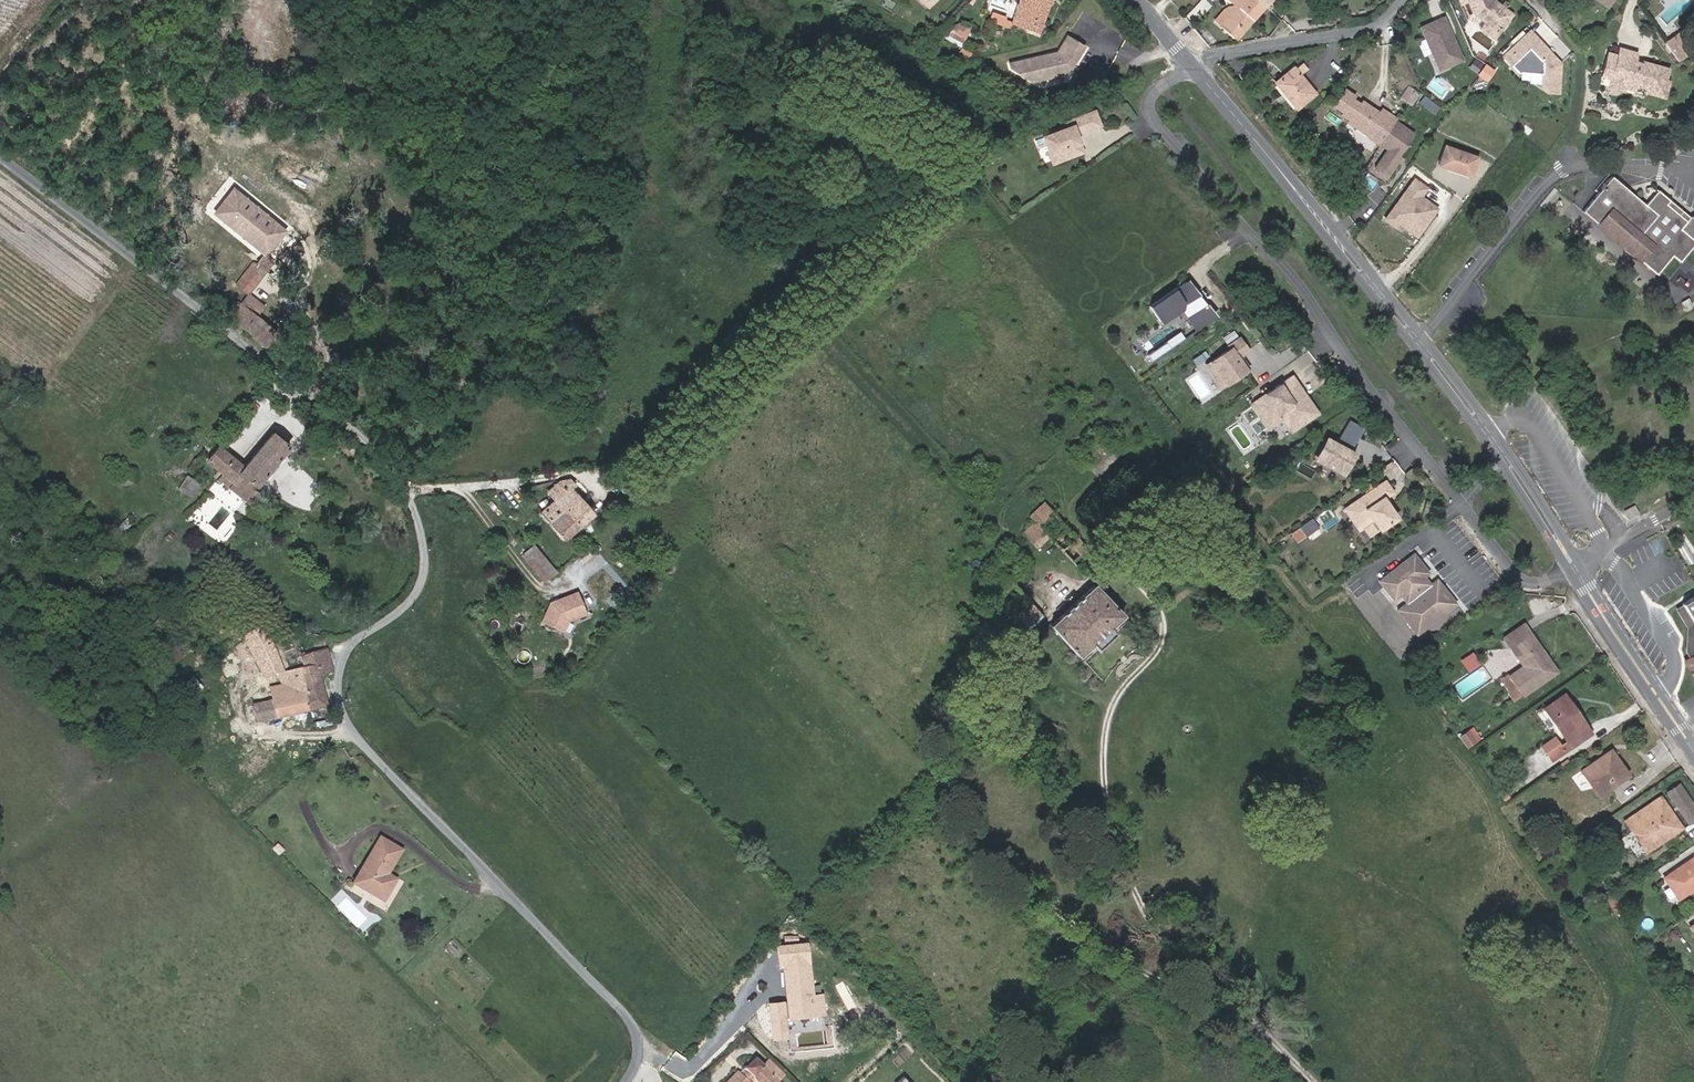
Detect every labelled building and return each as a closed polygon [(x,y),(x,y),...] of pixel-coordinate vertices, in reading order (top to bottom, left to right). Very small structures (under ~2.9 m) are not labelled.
[(1050,0),(1020,0),(1019,4),(1030,7),(1023,26),(1038,32),(1050,0)] [(1266,7),(1258,0),(1230,0),(1237,6),(1226,8),(1215,20),(1237,39),(1266,7)] [(1493,0),(1460,0),(1461,3),(1468,0),(1474,13),(1486,22),(1499,32),(1512,15),(1493,0)] [(1023,26),(1030,7),(1019,4),(1012,22),(1023,26)] [(1004,19),(1005,17),(992,12),(989,20),(1007,27),(1009,22),(1004,19)] [(1462,59),(1444,17),(1420,27),(1439,70),(1462,59)] [(1499,32),(1486,22),(1481,28),(1494,38),(1499,32)] [(960,45),(968,30),(959,24),(956,28),(953,26),(946,38),(960,45)] [(1530,30),(1501,56),(1509,65),(1510,64),(1518,72),(1520,71),(1541,74),(1540,80),(1547,81),(1545,92),(1556,93),(1559,75),(1554,74),(1555,69),(1559,70),(1560,63),(1543,45),(1539,49),(1536,46),(1541,42),(1530,30)] [(1687,44),(1679,33),(1672,38),(1680,49),(1687,44)] [(1067,49),(1010,62),(1012,68),(1035,82),(1052,78),(1053,76),(1065,73),(1066,71),(1073,70),(1094,53),(1082,37),(1067,49)] [(1692,51),(1687,44),(1680,49),(1672,38),(1665,43),(1678,61),(1692,51)] [(972,54),(963,49),(961,52),(970,58),(972,54)] [(1665,81),(1669,70),(1642,62),(1642,64),(1634,62),(1635,60),(1637,53),(1620,49),(1618,56),(1608,53),(1602,75),(1611,78),(1624,82),(1623,87),(1635,90),(1636,85),(1645,88),(1644,91),(1664,97),(1668,82),(1665,81)] [(1483,81),(1492,69),(1486,65),(1478,77),(1483,81)] [(1315,93),(1293,67),(1274,82),(1296,109),(1315,93)] [(1623,87),(1624,82),(1611,78),(1609,86),(1622,90),(1623,87)] [(1411,104),(1418,93),(1408,86),(1401,98),(1411,104)] [(1344,89),(1332,105),(1342,112),(1340,114),(1349,120),(1350,118),(1372,132),(1369,136),(1380,143),(1389,131),(1386,129),(1394,117),(1382,108),(1379,112),(1362,100),(1360,103),(1353,98),(1355,96),(1344,89)] [(1419,102),(1427,109),(1432,102),(1424,96),(1419,102)] [(1100,125),(1094,111),(1079,116),(1084,130),(1100,125)] [(1051,142),(1045,145),(1052,163),(1082,151),(1078,140),(1076,140),(1073,135),(1076,134),(1084,130),(1079,116),(1070,120),(1072,125),(1067,127),(1048,134),(1051,142)] [(1397,119),(1394,117),(1386,129),(1389,131),(1396,120),(1397,119)] [(1372,132),(1350,118),(1349,120),(1347,122),(1369,136),(1372,132)] [(1389,131),(1380,143),(1388,148),(1375,166),(1387,175),(1400,157),(1398,155),(1414,133),(1396,120),(1389,131)] [(1051,142),(1048,134),(1042,137),(1045,145),(1051,142)] [(1469,178),(1477,157),(1445,146),(1438,165),(1449,169),(1448,171),(1469,178)] [(1415,175),(1383,219),(1431,221),(1439,210),(1439,205),(1424,194),(1430,186),(1415,175)] [(1582,211),(1583,212),(1584,212),(1597,223),(1611,207),(1655,244),(1641,261),(1656,274),(1657,274),(1657,273),(1672,255),(1680,262),(1681,261),(1680,260),(1693,244),(1693,214),(1690,216),(1686,221),(1666,204),(1670,200),(1657,190),(1645,204),(1612,176),(1582,211)] [(235,192),(216,215),(275,263),(293,240),(235,192)] [(1690,216),(1670,200),(1666,204),(1686,221),(1690,216)] [(1655,244),(1611,207),(1597,223),(1641,261),(1655,244)] [(254,264),(237,285),(249,294),(266,273),(254,264)] [(1184,281),(1149,305),(1161,322),(1172,314),(1169,309),(1179,302),(1198,329),(1213,318),(1197,295),(1195,296),(1184,281)] [(249,294),(240,305),(254,316),(263,305),(249,294)] [(230,318),(240,305),(237,302),(226,315),(230,318)] [(276,333),(254,316),(240,305),(230,318),(265,347),(276,333)] [(1165,343),(1169,349),(1181,340),(1177,335),(1165,343)] [(1247,350),(1239,338),(1228,345),(1230,348),(1206,364),(1214,376),(1219,373),(1226,383),(1248,368),(1239,355),(1247,350)] [(1148,355),(1152,361),(1169,349),(1165,343),(1148,355)] [(1205,355),(1201,350),(1193,355),(1197,361),(1205,355)] [(1226,383),(1219,373),(1214,376),(1221,386),(1226,383)] [(1319,412),(1292,375),(1252,404),(1269,429),(1283,419),(1292,431),(1319,412)] [(252,489),(289,447),(272,433),(243,468),(218,447),(207,460),(223,474),(219,479),(244,499),(252,489)] [(1314,457),(1344,473),(1353,457),(1344,452),(1346,448),(1326,436),(1314,457)] [(1344,452),(1353,457),(1355,453),(1346,448),(1344,452)] [(1084,461),(1077,454),(1071,459),(1076,463),(1080,460),(1082,462),(1084,461)] [(1313,460),(1342,476),(1344,473),(1314,457),(1313,460)] [(1100,483),(1124,466),(1120,461),(1097,478),(1100,483)] [(133,484),(131,472),(119,474),(121,486),(133,484)] [(189,496),(199,483),(190,476),(180,490),(189,496)] [(595,514),(571,487),(575,484),(571,479),(559,481),(548,491),(555,499),(579,528),(595,514)] [(1393,492),(1385,480),(1376,487),(1384,498),(1386,496),(1393,492)] [(1384,498),(1376,487),(1344,509),(1355,525),(1369,515),(1379,530),(1397,518),(1388,505),(1384,498)] [(255,508),(264,499),(252,489),(244,499),(255,508)] [(579,528),(555,499),(539,513),(563,540),(579,528)] [(1100,563),(1066,527),(1053,539),(1040,526),(1053,513),(1043,503),(1029,516),(1035,522),(1022,534),(1036,548),(1048,536),(1086,576),(1100,563)] [(1637,512),(1634,506),(1624,511),(1627,517),(1637,512)] [(615,530),(622,523),(613,513),(605,520),(615,530)] [(1369,515),(1355,525),(1360,532),(1362,530),(1368,538),(1379,530),(1369,515)] [(1297,540),(1319,526),(1315,519),(1292,532),(1297,540)] [(556,571),(534,544),(521,555),(543,582),(556,571)] [(1414,553),(1379,580),(1394,599),(1401,594),(1407,602),(1397,609),(1416,634),(1456,603),(1445,589),(1438,594),(1430,584),(1424,576),(1429,572),(1414,553)] [(1438,594),(1445,589),(1437,579),(1430,584),(1438,594)] [(1109,628),(1123,615),(1094,584),(1050,626),(1079,657),(1092,644),(1109,628)] [(541,622),(560,630),(563,623),(568,621),(586,613),(578,591),(549,602),(541,622)] [(1682,604),(1681,604),(1682,605),(1675,609),(1686,628),(1684,651),(1688,657),(1693,653),(1693,596),(1682,604)] [(1515,644),(1530,634),(1523,625),(1508,635),(1515,644)] [(249,647),(268,636),(264,628),(245,639),(249,647)] [(1096,648),(1113,633),(1109,628),(1092,644),(1096,648)] [(1514,700),(1552,674),(1539,656),(1543,653),(1530,634),(1515,644),(1508,635),(1504,638),(1523,666),(1509,676),(1508,674),(1501,680),(1514,700)] [(284,671),(276,651),(268,636),(249,647),(256,659),(264,678),(278,672),(280,686),(269,688),(272,700),(276,718),(276,719),(304,713),(292,670),(284,671)] [(328,708),(319,675),(332,672),(326,649),(301,657),(304,667),(292,670),(304,713),(328,708)] [(1473,651),(1461,658),(1468,670),(1480,663),(1473,651)] [(1556,672),(1543,653),(1539,656),(1552,674),(1556,672)] [(1688,657),(1682,661),(1693,680),(1693,653),(1688,657)] [(1587,727),(1564,694),(1543,708),(1566,740),(1566,742),(1587,727)] [(276,718),(272,700),(244,706),(248,724),(276,718)] [(1571,748),(1591,733),(1587,727),(1566,742),(1571,748)] [(1467,748),(1480,739),(1473,728),(1460,737),(1467,748)] [(1547,753),(1559,745),(1554,738),(1542,746),(1547,753)] [(1564,752),(1571,748),(1566,742),(1566,740),(1559,745),(1564,752)] [(1564,752),(1559,745),(1547,753),(1552,760),(1564,752)] [(1592,766),(1612,752),(1610,749),(1590,763),(1592,766)] [(1598,796),(1628,775),(1612,752),(1592,766),(1590,763),(1580,770),(1598,796)] [(1688,797),(1679,784),(1667,792),(1676,806),(1688,797)] [(1682,828),(1660,796),(1625,820),(1647,852),(1682,828)] [(1688,797),(1676,806),(1687,823),(1693,818),(1693,806),(1688,797)] [(1541,844),(1534,833),(1527,838),(1534,848),(1541,844)] [(393,884),(384,879),(387,874),(402,850),(379,837),(352,883),(383,901),(393,884)] [(1693,888),(1693,857),(1664,878),(1678,899),(1693,888)] [(396,879),(387,874),(384,879),(393,884),(396,879)] [(1614,898),(1608,890),(1596,898),(1602,907),(1614,898)] [(1615,916),(1624,909),(1617,899),(1608,906),(1615,916)] [(1647,941),(1642,934),(1635,940),(1640,946),(1647,941)] [(778,955),(787,945),(781,939),(772,950),(778,955)] [(822,1014),(820,995),(811,996),(808,963),(784,965),(788,1017),(812,1015),(822,1014)] [(1686,998),(1681,991),(1673,996),(1678,1004),(1686,998)] [(749,1081),(753,1078),(757,1081),(778,1081),(779,1081),(762,1065),(754,1057),(744,1068),(747,1071),(743,1076),(739,1073),(737,1070),(725,1081),(749,1081)] [(785,1075),(768,1059),(762,1065),(779,1081),(785,1075)]
